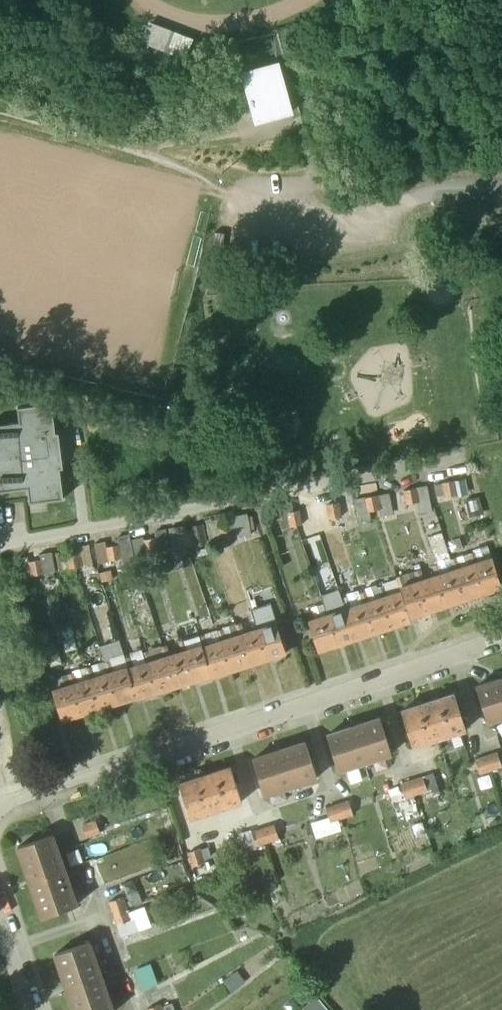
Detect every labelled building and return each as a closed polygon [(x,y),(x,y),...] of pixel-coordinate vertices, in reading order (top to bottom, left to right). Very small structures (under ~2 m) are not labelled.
[(183,58),(191,38),(150,20),(141,41),(183,58)] [(280,61),(242,72),(256,124),(295,114),(280,61)] [(63,500),(60,470),(63,470),(59,433),(56,433),(53,403),(18,407),(20,424),(0,426),(0,491),(28,488),(29,504),(63,500)] [(466,479),(455,481),(458,494),(469,492),(466,479)] [(455,481),(443,483),(445,497),(458,494),(455,481)] [(417,488),(419,502),(421,513),(434,510),(429,486),(417,488)] [(417,488),(404,490),(407,504),(419,502),(417,488)] [(388,493),(378,495),(381,509),(381,517),(393,514),(388,493)] [(378,495),(366,498),(369,511),(381,509),(378,495)] [(369,511),(366,498),(356,500),(360,522),(370,521),(369,511)] [(339,503),(327,505),(330,519),(342,517),(339,503)] [(300,510),(288,512),(291,526),(303,524),(300,510)] [(232,523),(235,537),(250,534),(247,515),(231,518),(232,523)] [(437,516),(424,520),(430,537),(443,533),(437,516)] [(210,542),(222,539),(220,526),(218,518),(206,520),(210,542)] [(232,523),(220,526),(222,539),(235,537),(232,523)] [(172,549),(184,547),(182,533),(180,526),(169,528),(172,549)] [(157,538),(160,552),(168,551),(166,529),(157,531),(157,538)] [(194,531),(182,533),(184,547),(197,544),(194,531)] [(118,539),(119,545),(122,559),(132,557),(128,536),(118,539)] [(147,554),(145,540),(144,536),(133,539),(137,556),(147,554)] [(157,538),(145,540),(147,554),(160,552),(157,538)] [(109,561),(107,547),(106,541),(95,543),(99,563),(109,561)] [(79,553),(82,567),(92,565),(88,543),(77,545),(79,553)] [(119,545),(107,547),(109,561),(122,559),(119,545)] [(61,571),(69,569),(67,555),(66,551),(57,553),(61,571)] [(478,562),(475,552),(470,554),(473,564),(483,594),(501,588),(501,587),(493,558),(478,562)] [(41,560),(44,574),(56,571),(52,553),(41,555),(41,560)] [(79,553),(67,555),(69,569),(82,567),(79,553)] [(32,576),(29,562),(28,558),(18,560),(22,578),(32,576)] [(473,564),(460,568),(457,558),(452,560),(455,570),(465,600),(483,594),(473,564)] [(41,560),(29,562),(32,576),(44,574),(41,560)] [(455,570),(442,574),(439,564),(434,565),(437,576),(447,606),(465,600),(455,570)] [(437,576),(424,580),(421,570),(416,571),(419,581),(429,611),(447,606),(437,576)] [(419,581),(406,586),(403,575),(398,577),(401,587),(411,617),(429,611),(419,581)] [(401,592),(388,596),(384,586),(379,587),(382,598),(392,627),(411,621),(401,592)] [(382,598),(369,602),(366,592),(361,593),(364,604),(374,633),(392,627),(382,598)] [(364,604),(351,608),(348,597),(342,599),(346,609),(356,639),(374,633),(364,604)] [(346,609),(333,614),(329,603),(324,605),(327,615),(338,645),(356,639),(346,609)] [(327,615),(314,619),(311,609),(306,611),(309,621),(319,651),(338,645),(327,615)] [(277,623),(262,628),(259,618),(254,619),(257,629),(257,630),(267,659),(286,653),(277,623)] [(257,629),(244,633),(241,623),(236,625),(239,635),(249,665),(267,659),(257,630),(257,629)] [(239,635),(226,639),(223,629),(218,630),(221,640),(221,641),(231,671),(249,665),(239,635)] [(221,641),(208,644),(205,634),(200,636),(203,646),(213,677),(231,671),(221,641)] [(202,645),(188,649),(185,639),(180,640),(183,651),(193,681),(212,675),(202,645)] [(183,651),(170,655),(167,645),(162,646),(165,656),(175,687),(193,681),(183,651)] [(175,687),(165,656),(152,661),(148,650),(143,652),(147,662),(157,693),(175,687)] [(147,662),(134,666),(130,656),(125,658),(129,668),(128,668),(138,699),(157,693),(147,662)] [(137,697),(127,667),(113,671),(110,661),(105,662),(108,673),(118,703),(137,697)] [(108,673),(95,677),(92,667),(87,668),(90,679),(100,709),(118,703),(108,673)] [(90,679),(77,683),(74,672),(69,674),(72,684),(82,715),(100,709),(90,679)] [(72,684),(59,688),(55,678),(50,680),(54,690),(53,690),(63,720),(82,715),(72,684)] [(478,687),(489,722),(501,718),(501,679),(478,687)] [(455,695),(403,711),(415,746),(466,729),(455,695)] [(380,719),(329,735),(340,770),(392,754),(380,719)] [(306,743),(254,759),(266,794),(317,778),(306,743)] [(476,760),(480,774),(501,767),(501,763),(499,753),(476,760)] [(232,767),(180,783),(191,819),(243,802),(232,767)] [(424,777),(402,784),(406,798),(429,790),(424,777)] [(350,801),(327,808),(332,822),(354,814),(350,801)] [(97,821),(84,825),(88,837),(101,832),(97,821)] [(275,825),(253,832),(257,846),(280,838),(275,825)] [(54,836),(20,848),(43,917),(78,905),(54,836)] [(202,849),(190,853),(194,866),(206,862),(202,849)] [(132,920),(124,898),(111,902),(118,924),(132,920)] [(91,943),(56,955),(75,1009),(114,1009),(91,943)] [(153,964),(138,969),(144,988),(159,983),(153,964)] [(320,994),(305,1008),(307,1009),(334,1009),(320,994)]
